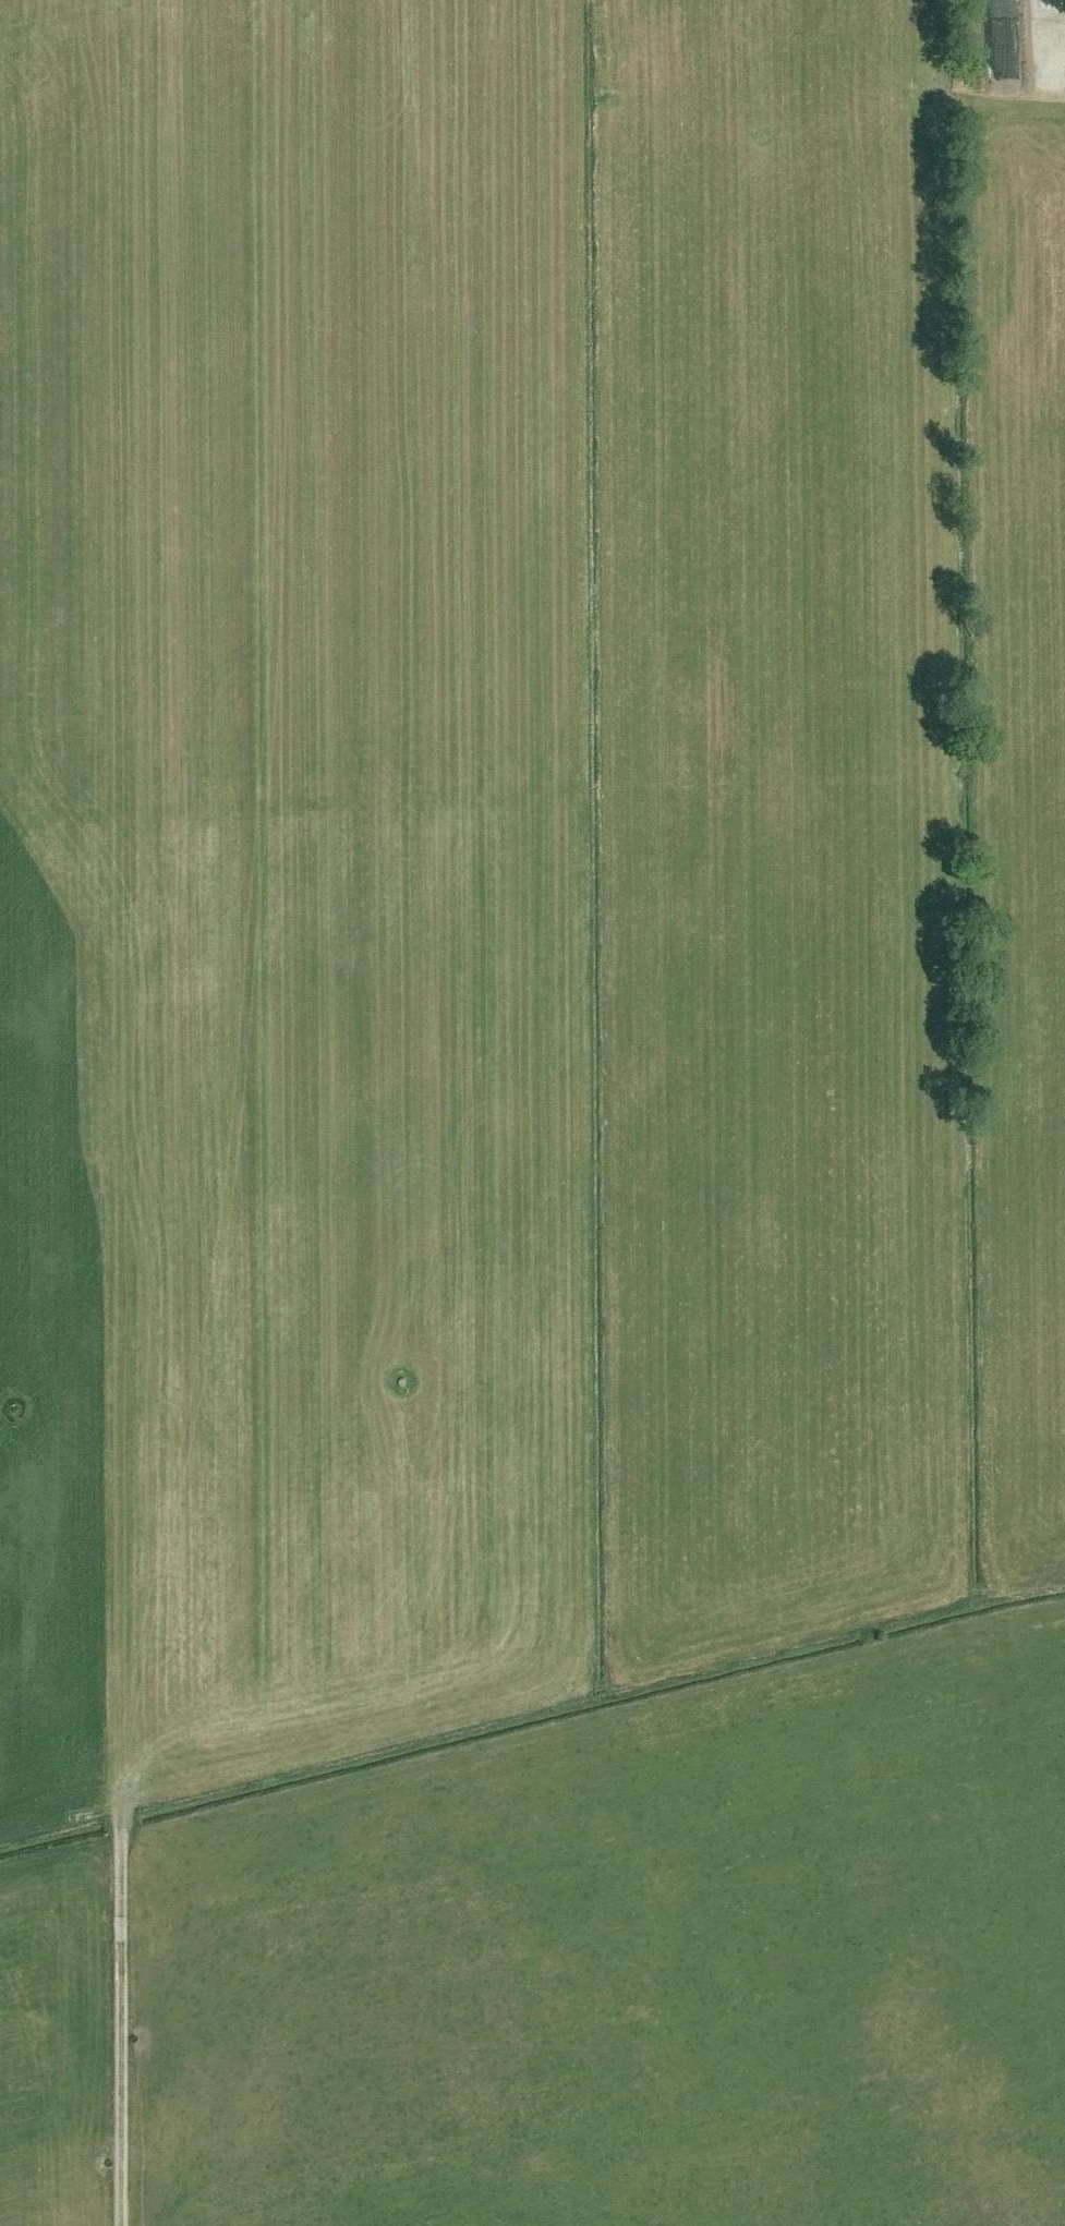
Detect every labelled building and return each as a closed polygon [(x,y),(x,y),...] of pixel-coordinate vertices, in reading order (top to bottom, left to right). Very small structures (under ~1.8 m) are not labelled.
[(1062,0),(1042,0),(1043,35),(1064,34),(1062,0)] [(1064,67),(1043,67),(1043,88),(1064,88),(1064,67)]
